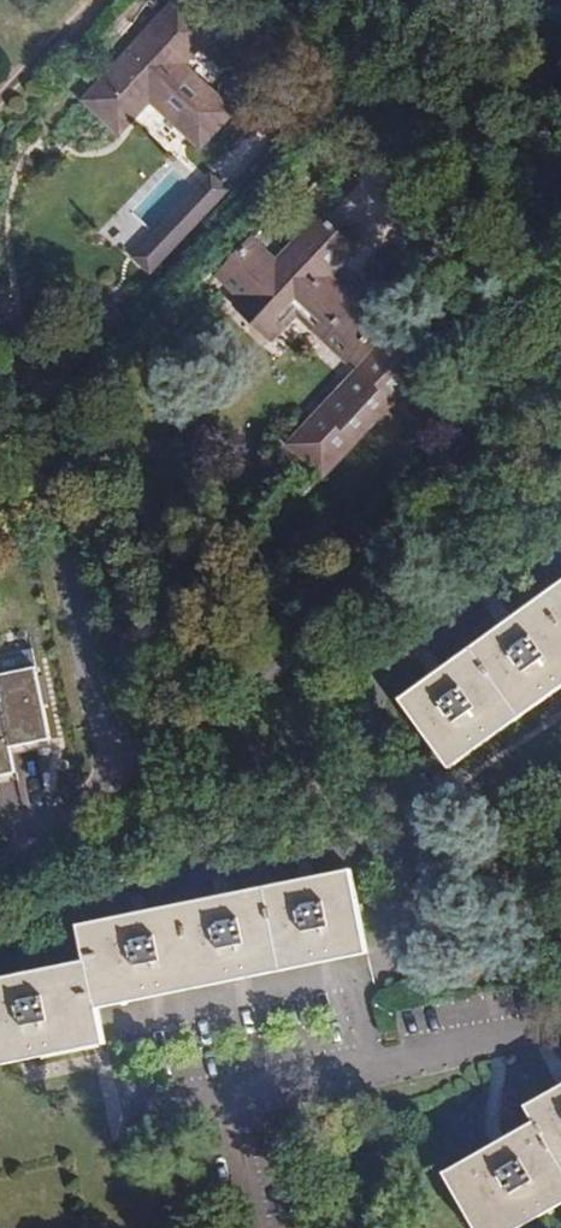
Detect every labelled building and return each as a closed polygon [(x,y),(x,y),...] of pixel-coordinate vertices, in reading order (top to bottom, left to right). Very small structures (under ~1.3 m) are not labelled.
[(86,100),(120,132),(151,99),(202,146),(234,112),(182,65),(213,31),(180,0),(178,0),(86,100)] [(135,254),(154,272),(275,143),(256,125),(135,254)] [(320,204),(280,247),(287,254),(320,218),(355,250),(329,277),(336,283),(369,249),(320,204)] [(239,306),(273,339),(303,307),(319,322),(314,327),(347,358),(379,323),(359,305),(346,293),(336,283),(329,277),(355,250),(320,218),(287,254),(280,247),(263,231),(220,276),(244,300),(239,306)] [(360,280),(346,293),(359,305),(372,292),(360,280)] [(392,337),(292,444),(325,475),(393,401),(397,404),(428,371),(392,337)] [(560,679),(560,584),(521,613),(422,684),(402,699),(447,761),(560,679)] [(2,674),(8,699),(0,700),(0,773),(21,769),(16,746),(57,738),(41,665),(2,674)] [(560,688),(560,679),(447,761),(451,767),(560,688)] [(79,925),(87,961),(23,974),(0,978),(0,1057),(103,1036),(97,1008),(96,1000),(367,945),(351,870),(320,876),(205,900),(98,921),(79,925)] [(367,945),(96,1000),(97,1008),(369,953),(367,945)] [(105,1043),(103,1036),(0,1057),(0,1064),(105,1043)] [(445,1173),(476,1227),(504,1227),(560,1196),(560,1086),(558,1088),(527,1106),(536,1122),(480,1153),(445,1173)] [(504,1227),(520,1227),(560,1205),(560,1196),(504,1227)]
